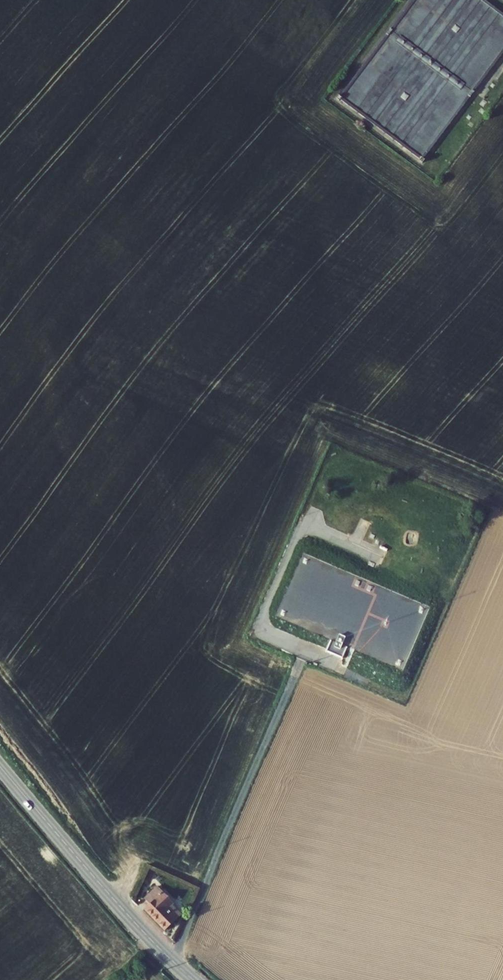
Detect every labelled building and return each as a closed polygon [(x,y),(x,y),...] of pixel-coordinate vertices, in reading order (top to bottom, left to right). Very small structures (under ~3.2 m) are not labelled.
[(434,156),(502,58),(502,0),(414,0),(349,93),(434,156)] [(276,614),(331,637),(326,648),(342,655),(347,643),(402,666),(428,603),(302,550),(276,614)] [(151,901),(170,920),(184,907),(181,904),(184,902),(173,891),(167,898),(161,892),(151,901)]
